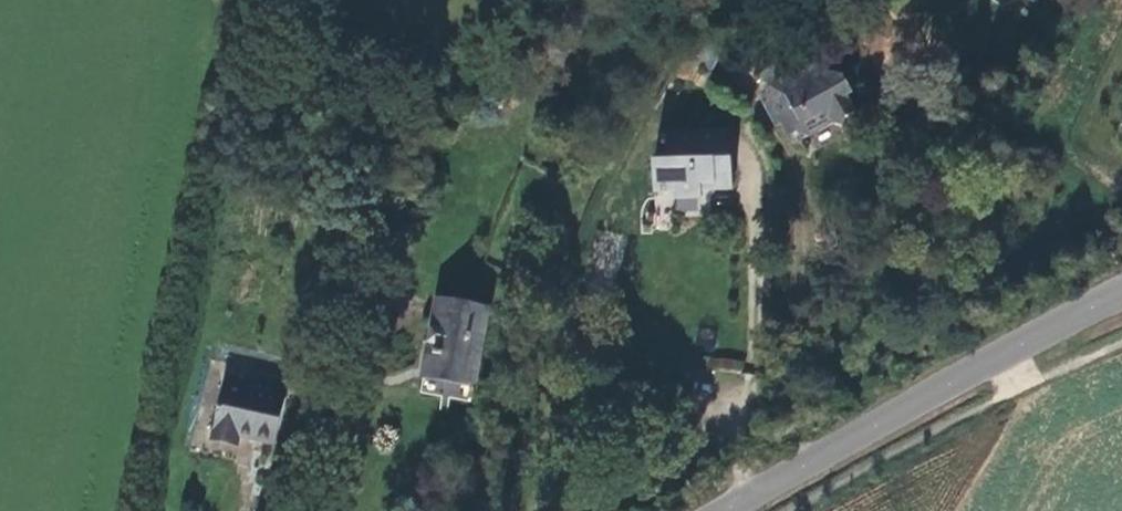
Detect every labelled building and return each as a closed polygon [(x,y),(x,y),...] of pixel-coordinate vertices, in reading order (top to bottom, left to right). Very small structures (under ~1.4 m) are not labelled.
[(776,121),(790,146),(828,122),(840,124),(842,116),(852,110),(842,94),(848,92),(839,77),(824,69),(824,62),(802,54),(785,63),(777,60),(758,72),(756,78),(762,89),(757,99),(772,123),(776,121)] [(730,159),(729,131),(666,132),(668,162),(652,164),(652,194),(675,193),(675,198),(701,198),(702,188),(733,188),(733,159),(730,159)] [(476,392),(491,311),(437,303),(423,381),(476,392)] [(709,380),(742,381),(743,359),(709,358),(709,380)] [(277,443),(287,400),(223,386),(211,436),(239,442),(240,436),(277,443)]
